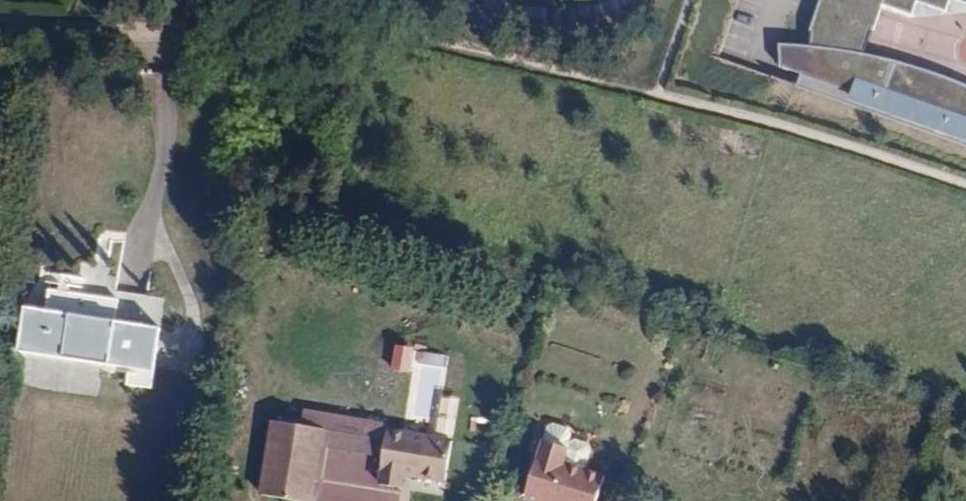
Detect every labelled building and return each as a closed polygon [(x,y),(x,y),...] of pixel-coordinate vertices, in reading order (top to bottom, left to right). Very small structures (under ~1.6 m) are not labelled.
[(807,31),(807,46),(776,44),(777,66),(799,74),(793,85),(965,146),(965,86),(961,84),(949,79),(939,75),(929,71),(916,67),(903,63),(896,61),(888,59),(880,58),(872,56),(862,54),(870,30),(872,31),(879,9),(910,14),(915,1),(945,11),(949,0),(818,0),(807,31)] [(39,287),(36,309),(51,311),(55,290),(39,287)] [(117,321),(162,324),(163,298),(118,295),(117,321)] [(103,319),(111,320),(114,298),(106,297),(103,319)] [(152,327),(111,320),(103,319),(51,311),(36,309),(17,306),(9,350),(120,367),(118,384),(143,388),(152,327)] [(265,464),(317,472),(322,446),(383,457),(388,430),(388,425),(304,411),(301,426),(272,421),(265,464)] [(600,460),(558,446),(562,432),(540,424),(536,439),(533,438),(519,480),(580,500),(587,500),(600,460)] [(388,430),(383,457),(379,485),(402,489),(404,475),(445,482),(451,441),(388,430)] [(260,495),(296,500),(312,500),(317,472),(265,464),(260,495)]
